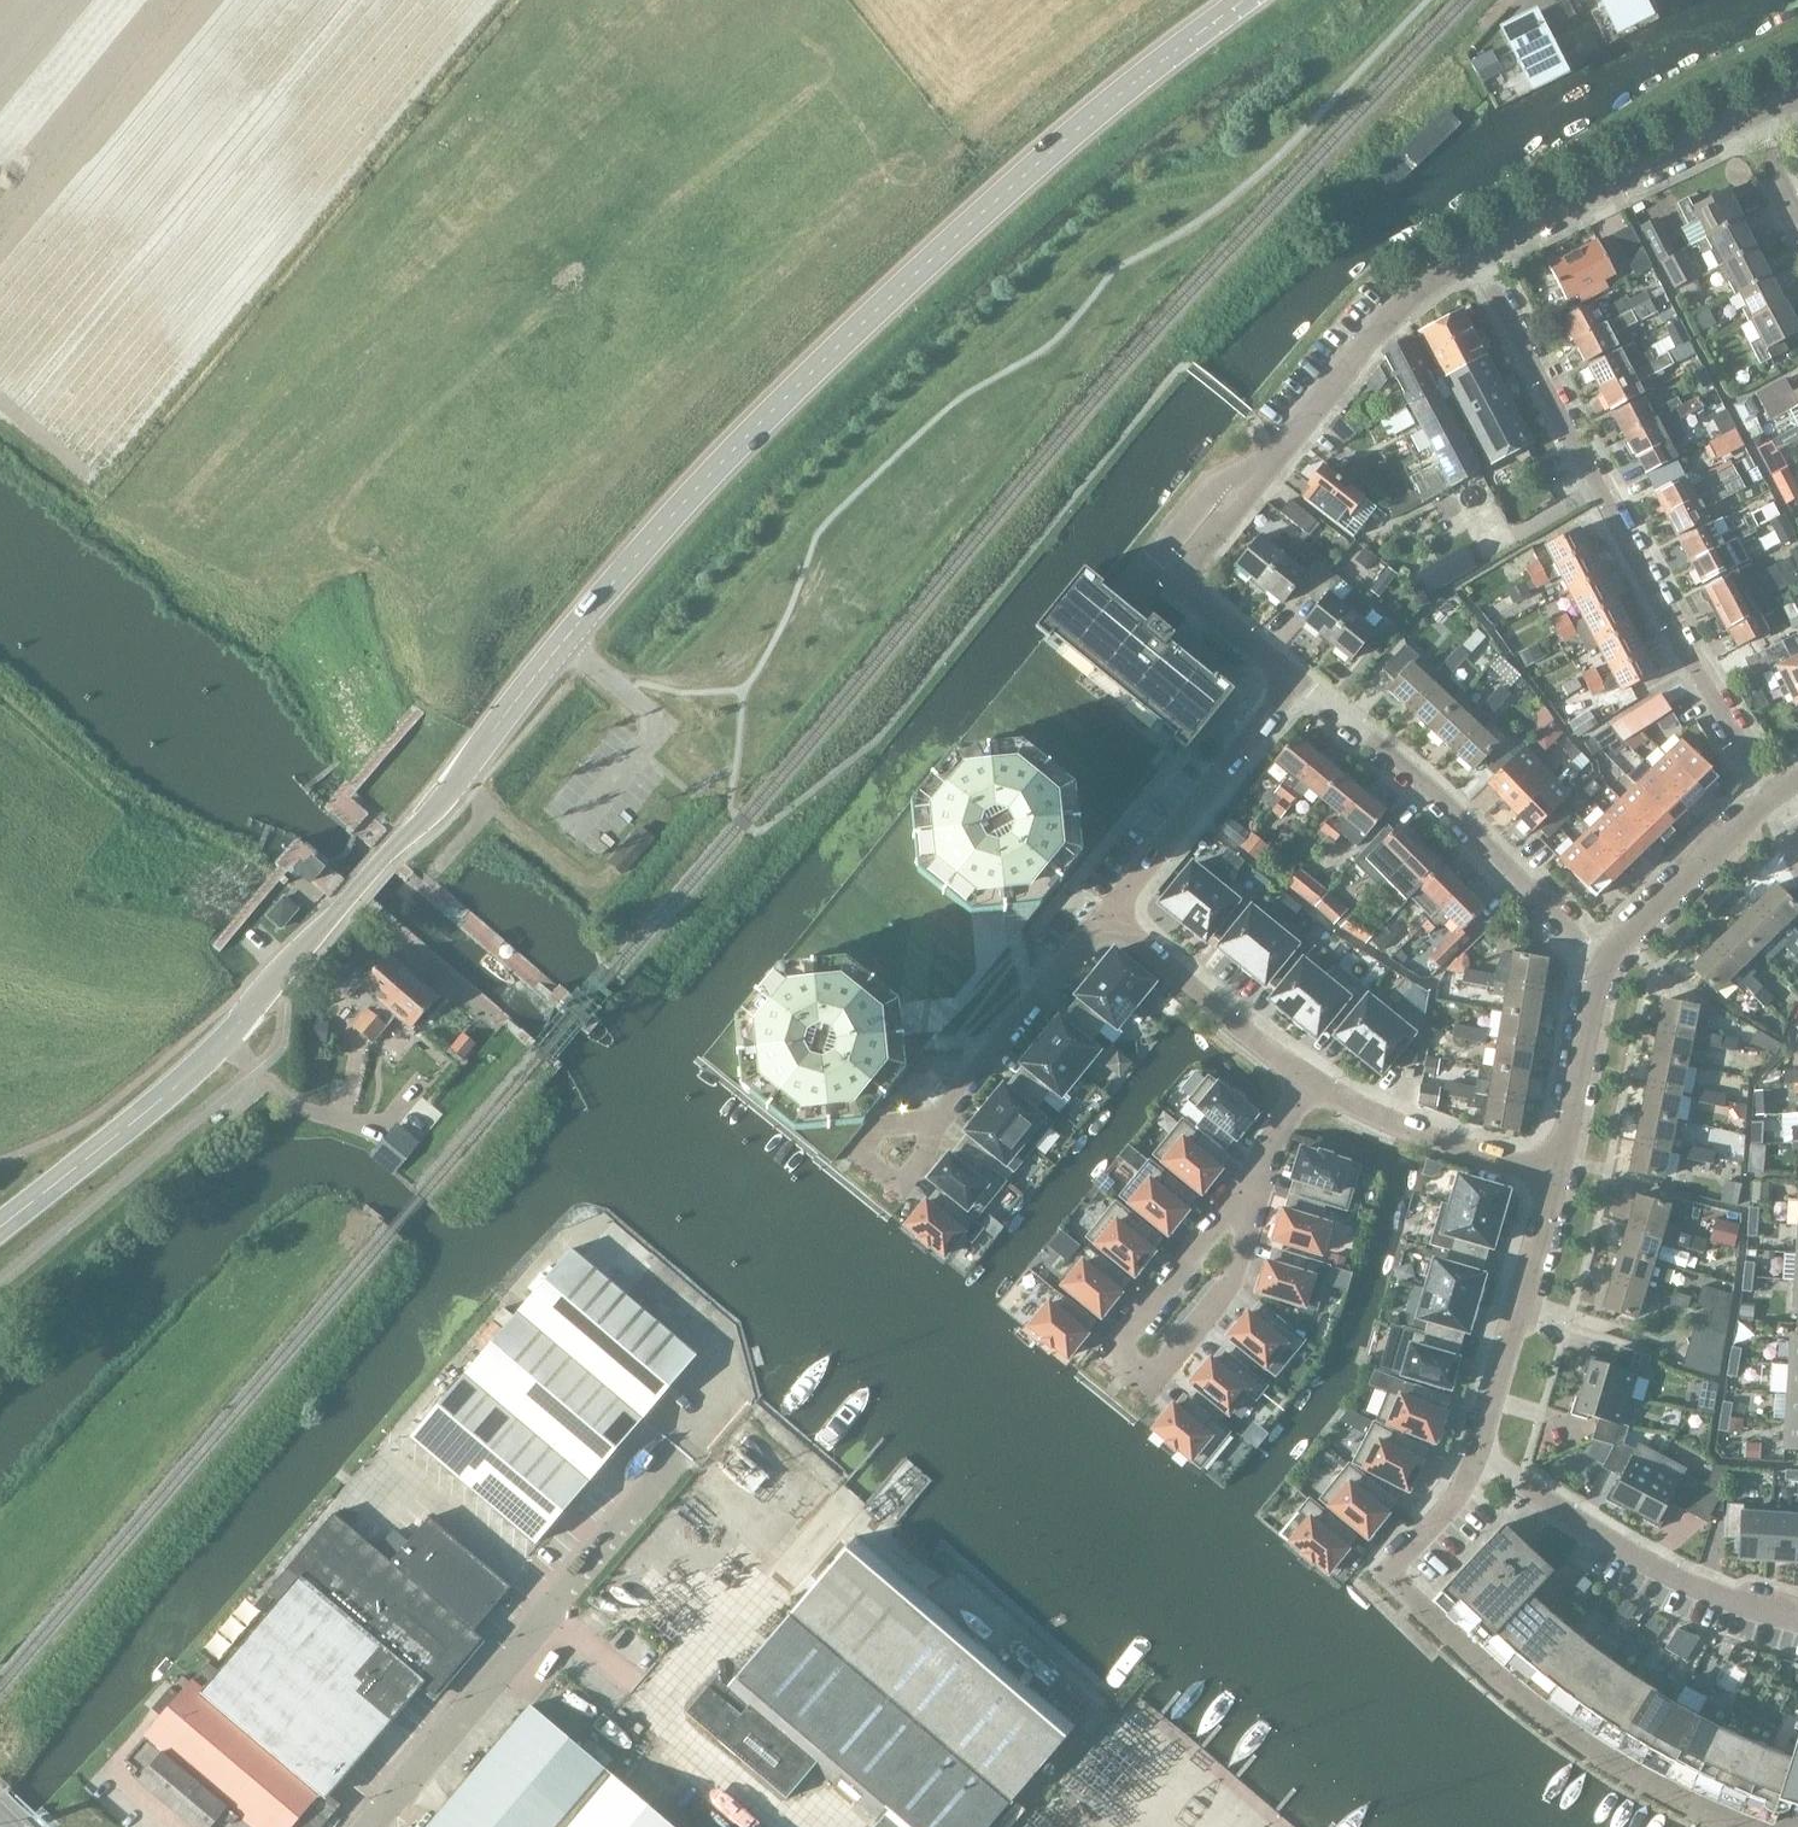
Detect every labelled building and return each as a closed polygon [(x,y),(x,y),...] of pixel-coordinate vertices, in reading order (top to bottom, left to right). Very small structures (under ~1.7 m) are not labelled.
[(1556,4),(1559,10),(1557,10),(1563,22),(1576,16),(1568,0),(1564,0),(1556,4)] [(1617,29),(1650,13),(1644,0),(1603,0),(1617,29)] [(1533,24),(1529,16),(1504,28),(1532,85),(1566,69),(1541,19),(1533,24)] [(1489,52),(1471,62),(1482,81),(1499,71),(1489,52)] [(1368,175),(1391,198),(1466,127),(1443,103),(1368,175)] [(1707,238),(1709,237),(1709,236),(1740,220),(1741,220),(1742,220),(1727,190),(1692,208),(1688,199),(1677,204),(1687,225),(1698,220),(1707,238)] [(1659,261),(1677,252),(1657,217),(1640,227),(1659,261)] [(1709,236),(1709,237),(1710,238),(1697,245),(1702,255),(1715,248),(1723,264),(1755,248),(1741,220),(1740,220),(1709,236)] [(1630,226),(1614,235),(1635,275),(1651,266),(1636,236),(1630,226)] [(1619,284),(1597,241),(1548,266),(1566,301),(1581,293),(1583,297),(1580,298),(1581,301),(1567,309),(1569,311),(1605,292),(1619,284)] [(1770,277),(1755,248),(1723,264),(1723,265),(1719,267),(1718,272),(1722,280),(1727,283),(1728,283),(1734,295),(1738,293),(1770,277)] [(1677,253),(1677,252),(1659,261),(1675,289),(1698,276),(1683,249),(1677,253)] [(1783,304),(1770,277),(1738,293),(1746,309),(1742,311),(1748,323),(1750,322),(1750,320),(1752,320),(1784,304),(1783,304)] [(1696,280),(1675,290),(1680,300),(1701,290),(1696,280)] [(1611,305),(1605,292),(1569,311),(1571,315),(1561,320),(1573,341),(1650,301),(1665,293),(1662,287),(1647,295),(1645,292),(1629,301),(1627,297),(1611,305)] [(1656,313),(1650,301),(1573,341),(1584,363),(1617,346),(1611,336),(1635,324),(1656,313)] [(1783,304),(1784,304),(1752,320),(1750,320),(1750,322),(1759,339),(1749,344),(1760,365),(1770,360),(1765,350),(1797,333),(1797,328),(1785,303),(1783,304)] [(1343,333),(1357,315),(1347,307),(1332,325),(1343,333)] [(1699,332),(1716,323),(1709,310),(1692,319),(1699,332)] [(1421,334),(1439,370),(1428,376),(1436,391),(1441,400),(1442,400),(1452,394),(1490,466),(1532,444),(1464,312),(1421,334)] [(1643,355),(1640,357),(1633,344),(1587,367),(1598,389),(1655,360),(1676,348),(1671,339),(1643,354),(1643,355)] [(1383,354),(1410,405),(1436,391),(1428,376),(1410,340),(1383,354)] [(1641,394),(1636,385),(1673,365),(1674,367),(1696,355),(1689,342),(1676,348),(1655,360),(1598,389),(1609,411),(1641,394)] [(1789,363),(1795,377),(1797,376),(1797,359),(1789,363)] [(1703,365),(1693,370),(1698,379),(1704,390),(1712,386),(1714,385),(1703,365)] [(1793,395),(1785,379),(1755,394),(1769,421),(1792,409),(1797,422),(1797,392),(1793,395)] [(1441,400),(1436,391),(1410,405),(1439,462),(1409,478),(1413,485),(1416,492),(1386,507),(1392,518),(1479,472),(1450,415),(1454,413),(1452,408),(1447,410),(1442,400),(1441,400)] [(1697,397),(1680,406),(1624,436),(1635,458),(1636,458),(1645,475),(1676,459),(1670,447),(1685,439),(1676,421),(1702,407),(1697,397)] [(1612,415),(1624,436),(1680,406),(1676,399),(1651,412),(1644,398),(1612,415)] [(1771,442),(1777,452),(1797,441),(1797,428),(1771,442)] [(1735,429),(1708,443),(1717,461),(1744,447),(1735,429)] [(1772,477),(1780,492),(1797,482),(1797,464),(1772,477)] [(1654,493),(1665,515),(1737,476),(1732,465),(1702,481),(1700,477),(1691,474),(1654,493)] [(1352,538),(1376,508),(1323,466),(1308,485),(1312,488),(1303,500),(1352,538)] [(1665,515),(1676,537),(1709,520),(1704,510),(1745,489),(1738,476),(1737,476),(1665,515)] [(1267,491),(1260,507),(1278,515),(1285,499),(1267,491)] [(1306,534),(1316,522),(1289,501),(1280,512),(1306,534)] [(1690,562),(1747,532),(1748,534),(1760,527),(1760,526),(1779,516),(1772,503),(1750,514),(1752,518),(1743,523),(1744,524),(1718,537),(1711,524),(1679,541),(1690,562)] [(1546,546),(1559,570),(1590,554),(1577,529),(1546,546)] [(1701,584),(1734,567),(1747,560),(1740,547),(1751,541),(1748,534),(1747,532),(1690,562),(1701,584)] [(1235,566),(1259,586),(1283,556),(1282,555),(1293,541),(1284,533),(1272,547),(1259,537),(1235,566)] [(1305,550),(1293,541),(1282,555),(1283,556),(1259,586),(1283,605),(1297,588),(1308,597),(1329,571),(1317,561),(1306,575),(1293,564),(1305,550)] [(1466,547),(1442,561),(1453,580),(1476,566),(1466,547)] [(1365,549),(1355,561),(1368,570),(1377,558),(1365,549)] [(1603,578),(1590,554),(1559,570),(1571,594),(1603,578)] [(1535,588),(1548,581),(1537,562),(1525,568),(1535,588)] [(1750,565),(1736,572),(1704,588),(1704,590),(1701,591),(1700,595),(1704,603),(1708,604),(1711,602),(1715,610),(1772,581),(1784,574),(1779,564),(1755,576),(1750,565)] [(832,1157),(906,1069),(1018,927),(1037,906),(1081,856),(1176,740),(1187,749),(1235,690),(1216,674),(1213,677),(1169,642),(1176,633),(1154,615),(1147,624),(1102,588),(1105,583),(1085,567),(1037,627),(1048,636),(957,751),(910,800),(781,965),(709,1056),(832,1157)] [(1340,580),(1329,571),(1308,597),(1319,606),(1304,624),(1327,643),(1363,598),(1353,589),(1341,603),(1329,594),(1340,580)] [(1784,574),(1772,581),(1715,610),(1719,618),(1716,620),(1715,624),(1719,632),(1723,633),(1726,631),(1726,632),(1728,632),(1736,648),(1767,632),(1760,618),(1779,608),(1771,592),(1778,589),(1779,591),(1792,584),(1787,573),(1784,574)] [(1616,602),(1603,578),(1571,594),(1584,618),(1616,602)] [(1373,607),(1363,598),(1327,643),(1350,662),(1365,644),(1375,653),(1396,627),(1386,618),(1375,631),(1362,620),(1373,607)] [(1584,618),(1592,634),(1597,643),(1628,626),(1616,602),(1584,618)] [(1422,644),(1444,624),(1431,610),(1409,631),(1422,644)] [(1554,622),(1559,632),(1571,626),(1565,616),(1554,622)] [(1576,636),(1571,626),(1559,632),(1564,642),(1576,636)] [(1641,650),(1628,626),(1597,643),(1605,658),(1592,666),(1594,669),(1582,675),(1585,680),(1641,650)] [(1775,667),(1795,707),(1797,706),(1797,636),(1797,634),(1754,656),(1760,669),(1774,662),(1776,666),(1775,667)] [(1408,711),(1433,684),(1412,664),(1419,657),(1406,644),(1382,669),(1396,681),(1387,691),(1408,711)] [(1448,659),(1457,667),(1468,656),(1459,648),(1448,659)] [(1654,675),(1641,650),(1585,680),(1592,696),(1605,689),(1609,698),(1654,675)] [(1441,675),(1433,684),(1408,711),(1429,731),(1463,694),(1465,692),(1448,677),(1457,667),(1448,659),(1437,671),(1441,675)] [(1502,686),(1490,698),(1499,706),(1510,694),(1502,686)] [(1479,710),(1463,694),(1429,731),(1450,751),(1476,724),(1475,724),(1484,715),(1488,718),(1499,706),(1490,698),(1479,710)] [(1661,695),(1631,714),(1642,731),(1656,722),(1672,712),(1661,695)] [(1578,738),(1598,725),(1588,710),(1568,724),(1578,738)] [(1631,714),(1611,726),(1623,742),(1642,731),(1631,714)] [(1483,732),(1492,722),(1488,718),(1484,715),(1475,724),(1476,724),(1450,751),(1471,771),(1497,744),(1483,732)] [(1610,726),(1602,732),(1594,737),(1602,750),(1619,739),(1610,726)] [(1261,802),(1272,811),(1318,755),(1307,746),(1309,744),(1301,737),(1299,740),(1295,736),(1275,761),(1290,774),(1275,793),(1271,790),(1261,802)] [(1594,737),(1584,743),(1592,756),(1602,750),(1594,737)] [(1681,741),(1666,755),(1702,793),(1717,779),(1710,770),(1681,741)] [(1573,762),(1581,755),(1572,745),(1564,753),(1573,762)] [(1487,785),(1502,801),(1540,764),(1525,748),(1487,785)] [(1329,765),(1318,755),(1272,811),(1280,818),(1290,806),(1297,796),(1301,799),(1308,789),(1320,799),(1341,774),(1337,771),(1339,769),(1331,762),(1329,765)] [(1702,793),(1666,755),(1650,770),(1687,808),(1702,793)] [(1643,763),(1627,777),(1635,785),(1672,823),(1687,808),(1650,770),(1643,763)] [(1555,779),(1540,764),(1502,801),(1517,817),(1555,779)] [(1570,765),(1555,779),(1517,817),(1532,832),(1537,827),(1571,795),(1560,784),(1567,779),(1573,779),(1576,775),(1576,770),(1570,765)] [(1343,777),(1341,774),(1320,799),(1343,818),(1363,793),(1352,783),(1353,781),(1345,774),(1343,777)] [(1593,780),(1581,792),(1588,799),(1601,787),(1593,780)] [(1620,800),(1619,801),(1655,839),(1656,838),(1672,823),(1635,785),(1620,800)] [(1588,799),(1581,792),(1572,801),(1579,808),(1588,799)] [(1343,818),(1337,824),(1327,837),(1335,843),(1342,834),(1358,847),(1387,812),(1382,808),(1384,806),(1376,799),(1374,802),(1363,793),(1343,818)] [(1655,839),(1619,801),(1604,815),(1640,853),(1655,839)] [(1562,810),(1550,822),(1558,829),(1569,818),(1562,810)] [(1229,815),(1218,830),(1234,842),(1238,837),(1236,836),(1243,826),(1229,815)] [(1640,853),(1604,815),(1588,830),(1625,868),(1640,853)] [(1327,837),(1337,824),(1329,818),(1319,831),(1327,837)] [(1558,829),(1550,822),(1540,831),(1548,839),(1558,829)] [(1406,826),(1404,828),(1401,825),(1394,832),(1388,825),(1354,862),(1381,887),(1382,886),(1422,846),(1411,835),(1413,833),(1406,826)] [(1625,868),(1588,830),(1573,845),(1610,883),(1625,868)] [(1251,833),(1240,847),(1257,861),(1269,847),(1251,833)] [(1610,883),(1573,845),(1559,859),(1596,897),(1610,883)] [(1422,846),(1382,886),(1389,893),(1394,888),(1407,901),(1420,889),(1442,867),(1439,863),(1441,861),(1434,854),(1432,856),(1422,846)] [(1219,862),(1226,868),(1236,856),(1229,850),(1219,862)] [(1243,862),(1236,856),(1226,868),(1233,874),(1243,862)] [(325,868),(312,857),(306,864),(301,860),(294,870),(311,884),(325,868)] [(1213,885),(1191,865),(1161,903),(1183,921),(1213,885)] [(1286,883),(1312,903),(1325,888),(1300,867),(1286,883)] [(1415,920),(1422,927),(1463,888),(1452,877),(1454,875),(1447,867),(1445,870),(1442,867),(1420,889),(1433,902),(1415,920)] [(1236,902),(1214,884),(1213,885),(1183,921),(1206,940),(1236,902)] [(1754,906),(1778,932),(1787,941),(1782,945),(1794,957),(1797,953),(1797,935),(1787,924),(1797,913),(1797,910),(1774,886),(1754,906)] [(1472,898),(1463,888),(1422,927),(1429,933),(1439,923),(1442,926),(1449,919),(1459,929),(1429,958),(1439,968),(1469,939),(1461,931),(1483,909),(1480,905),(1482,903),(1475,895),(1472,898)] [(1315,907),(1333,924),(1335,922),(1340,926),(1353,911),(1349,908),(1347,909),(1328,892),(1315,907)] [(1216,932),(1220,935),(1247,896),(1243,893),(1216,932)] [(1294,902),(1286,896),(1277,907),(1284,913),(1294,902)] [(284,898),(283,898),(267,917),(280,928),(296,909),(284,898)] [(1301,908),(1294,902),(1284,913),(1292,919),(1301,908)] [(1778,932),(1754,906),(1733,926),(1758,952),(1770,940),(1778,949),(1782,945),(1787,941),(1778,932)] [(1272,927),(1250,909),(1219,946),(1242,965),(1272,927)] [(1380,928),(1355,912),(1340,928),(1365,943),(1380,928)] [(1733,926),(1712,946),(1769,1005),(1775,999),(1751,975),(1755,971),(1747,963),(1758,952),(1733,926)] [(1272,927),(1242,965),(1265,983),(1295,946),(1272,927)] [(1384,928),(1371,941),(1382,952),(1395,939),(1384,928)] [(1351,948),(1343,942),(1334,954),(1341,960),(1351,948)] [(1769,1005),(1712,946),(1692,967),(1717,992),(1730,980),(1742,992),(1745,989),(1764,1009),(1769,1005)] [(1108,960),(1106,958),(1097,970),(1098,971),(1096,974),(1134,1004),(1152,981),(1115,951),(1108,960)] [(1542,992),(1547,961),(1503,953),(1500,972),(1496,972),(1496,976),(1494,984),(1542,992)] [(353,1027),(362,1035),(412,976),(387,955),(361,985),(382,1002),(372,1013),(368,1010),(353,1027)] [(1324,980),(1302,962),(1271,999),(1294,1018),(1324,980)] [(1462,984),(1478,986),(1480,973),(1464,970),(1462,979),(1462,984)] [(1496,976),(1480,973),(1478,986),(1493,989),(1492,997),(1504,999),(1502,1014),(1537,1020),(1542,992),(1494,984),(1496,976)] [(1134,1004),(1096,974),(1094,976),(1093,975),(1083,986),(1085,987),(1078,996),(1085,1003),(1076,1014),(1098,1031),(1107,1020),(1115,1027),(1134,1004)] [(424,986),(412,976),(362,1035),(372,1043),(387,1026),(382,1021),(391,1011),(411,1028),(437,998),(436,996),(437,991),(430,985),(424,986)] [(1789,984),(1797,993),(1797,976),(1789,984)] [(1359,1008),(1324,980),(1294,1018),(1317,1036),(1330,1020),(1341,1030),(1359,1008)] [(1414,986),(1407,980),(1398,992),(1405,998),(1414,986)] [(1452,991),(1438,989),(1437,999),(1453,1002),(1455,992),(1452,992),(1452,991)] [(1180,1004),(1170,996),(1161,1006),(1172,1014),(1180,1004)] [(1367,998),(1359,1008),(1341,1030),(1336,1035),(1359,1054),(1390,1017),(1367,998)] [(1663,1001),(1657,1030),(1703,1039),(1702,1045),(1704,1045),(1718,1048),(1721,1037),(1706,1034),(1708,1026),(1694,1023),(1697,1008),(1663,1001)] [(1098,1031),(1076,1014),(1067,1025),(1060,1019),(1052,1028),(1050,1027),(1041,1038),(1043,1039),(1041,1042),(1078,1072),(1097,1049),(1089,1043),(1098,1031)] [(1502,1014),(1497,1042),(1533,1048),(1537,1020),(1502,1014)] [(1412,1035),(1390,1017),(1359,1054),(1382,1072),(1412,1035)] [(1452,1041),(1468,1043),(1470,1031),(1454,1029),(1452,1041)] [(1703,1039),(1657,1030),(1651,1058),(1686,1065),(1689,1051),(1703,1054),(1704,1045),(1702,1045),(1703,1039)] [(1486,1034),(1470,1031),(1468,1043),(1484,1046),(1486,1034)] [(1737,1040),(1721,1037),(1718,1048),(1734,1052),(1737,1040)] [(1078,1072),(1041,1042),(1039,1044),(1037,1043),(1028,1054),(1030,1055),(1022,1064),(1030,1071),(1021,1082),(1042,1099),(1051,1088),(1060,1095),(1078,1072)] [(1533,1048),(1497,1042),(1493,1071),(1528,1076),(1533,1048)] [(1686,1065),(1651,1058),(1646,1086),(1681,1093),(1686,1065)] [(1797,1067),(1797,1069),(1784,1070),(1784,1085),(1793,1084),(1797,1084),(1797,1066),(1797,1067)] [(1528,1076),(1493,1071),(1490,1085),(1478,1083),(1476,1090),(1477,1091),(1477,1096),(1524,1104),(1528,1076)] [(1231,1096),(1208,1077),(1180,1112),(1219,1144),(1228,1133),(1236,1139),(1255,1115),(1241,1104),(1243,1101),(1233,1093),(1231,1096)] [(1033,1111),(1042,1099),(1021,1082),(1012,1093),(1004,1087),(997,1096),(995,1094),(986,1106),(988,1107),(986,1110),(1032,1148),(1051,1125),(1033,1111)] [(1440,1087),(1421,1084),(1418,1105),(1444,1114),(1445,1107),(1437,1106),(1440,1087)] [(1443,1097),(1459,1100),(1461,1088),(1445,1085),(1443,1097)] [(1681,1093),(1646,1086),(1640,1116),(1675,1123),(1681,1093)] [(1476,1090),(1461,1088),(1459,1100),(1469,1101),(1467,1109),(1486,1112),(1484,1127),(1519,1133),(1524,1104),(1477,1096),(1477,1091),(1476,1090)] [(1691,1102),(1707,1105),(1710,1091),(1694,1088),(1691,1102)] [(1727,1095),(1710,1091),(1707,1105),(1724,1108),(1727,1095)] [(986,1110),(984,1112),(982,1111),(973,1122),(974,1123),(967,1132),(975,1139),(965,1150),(987,1167),(996,1156),(1013,1170),(1032,1148),(986,1110)] [(1680,1158),(1696,1161),(1698,1149),(1684,1147),(1685,1140),(1672,1137),(1675,1123),(1640,1116),(1635,1143),(1669,1150),(1669,1149),(1681,1152),(1680,1158)] [(1222,1152),(1183,1120),(1154,1155),(1203,1194),(1220,1169),(1213,1163),(1222,1152)] [(1774,1129),(1775,1144),(1791,1142),(1792,1143),(1797,1143),(1797,1128),(1774,1129)] [(1687,1132),(1686,1146),(1718,1148),(1719,1134),(1687,1132)] [(390,1139),(380,1151),(399,1166),(409,1154),(390,1139)] [(1664,1177),(1669,1150),(1635,1143),(1629,1170),(1664,1177)] [(1430,1144),(1421,1170),(1439,1176),(1447,1150),(1430,1144)] [(1318,1155),(1301,1149),(1293,1178),(1302,1181),(1297,1195),(1346,1210),(1359,1167),(1331,1158),(1332,1155),(1319,1151),(1318,1155)] [(1714,1153),(1698,1149),(1696,1161),(1712,1164),(1714,1153)] [(995,1174),(987,1167),(965,1150),(956,1161),(949,1155),(939,1167),(937,1166),(928,1177),(976,1216),(995,1193),(986,1185),(995,1174)] [(1188,1194),(1149,1162),(1120,1196),(1169,1236),(1179,1224),(1177,1223),(1187,1211),(1179,1205),(1188,1194)] [(1506,1191),(1460,1178),(1452,1206),(1498,1219),(1499,1216),(1501,1217),(1505,1203),(1503,1202),(1506,1191)] [(1720,1203),(1737,1207),(1742,1185),(1725,1181),(1720,1203)] [(926,1202),(907,1226),(920,1237),(918,1239),(928,1248),(930,1245),(944,1256),(962,1233),(971,1241),(981,1229),(942,1197),(933,1208),(926,1202)] [(1627,1225),(1662,1235),(1673,1239),(1672,1244),(1687,1248),(1690,1237),(1675,1233),(1677,1226),(1666,1223),(1670,1207),(1635,1197),(1627,1225)] [(1292,1213),(1283,1211),(1278,1225),(1276,1225),(1271,1239),(1320,1254),(1329,1225),(1319,1221),(1323,1208),(1296,1200),(1292,1213)] [(1145,1246),(1154,1235),(1115,1203),(1087,1237),(1135,1277),(1145,1265),(1143,1264),(1153,1252),(1145,1246)] [(1498,1219),(1452,1206),(1444,1234),(1454,1237),(1450,1251),(1477,1259),(1481,1245),(1490,1247),(1493,1236),(1495,1237),(1499,1223),(1497,1222),(1498,1219)] [(1749,1207),(1748,1222),(1757,1222),(1759,1208),(1749,1207)] [(1715,1219),(1709,1242),(1733,1248),(1741,1215),(1727,1212),(1725,1221),(1715,1219)] [(1748,1222),(1747,1237),(1756,1237),(1757,1222),(1748,1222)] [(1662,1235),(1627,1225),(1619,1252),(1654,1263),(1662,1235)] [(1706,1242),(1690,1237),(1687,1248),(1703,1253),(1706,1242)] [(409,1439),(442,1467),(535,1546),(695,1358),(569,1251),(409,1439)] [(1446,1265),(1436,1262),(1427,1290),(1474,1303),(1475,1300),(1477,1301),(1481,1287),(1479,1286),(1482,1275),(1473,1272),(1477,1259),(1450,1251),(1446,1265)] [(1329,1267),(1280,1252),(1276,1266),(1267,1263),(1262,1278),(1260,1277),(1256,1291),(1315,1310),(1329,1267)] [(1668,1267),(1654,1263),(1619,1252),(1611,1280),(1657,1294),(1656,1299),(1671,1304),(1674,1293),(1662,1289),(1668,1267)] [(1120,1278),(1097,1260),(1089,1271),(1081,1265),(1063,1288),(1101,1319),(1119,1296),(1111,1289),(1120,1278)] [(1745,1262),(1743,1277),(1753,1278),(1755,1263),(1745,1262)] [(1743,1277),(1742,1291),(1751,1292),(1753,1278),(1743,1277)] [(1657,1294),(1611,1280),(1602,1308),(1637,1318),(1642,1301),(1655,1305),(1656,1299),(1657,1294)] [(1473,1306),(1474,1303),(1427,1290),(1415,1332),(1452,1343),(1456,1329),(1465,1332),(1469,1320),(1471,1321),(1475,1307),(1473,1306)] [(1719,1292),(1713,1310),(1729,1315),(1732,1296),(1719,1292)] [(1690,1297),(1674,1293),(1671,1304),(1687,1308),(1690,1297)] [(1087,1320),(1064,1301),(1055,1312),(1048,1306),(1029,1329),(1067,1360),(1086,1337),(1078,1331),(1087,1320)] [(1235,1324),(1226,1336),(1275,1375),(1303,1340),(1264,1308),(1255,1319),(1247,1313),(1237,1325),(1235,1324)] [(1713,1310),(1712,1310),(1707,1329),(1696,1325),(1694,1332),(1697,1333),(1687,1368),(1712,1375),(1722,1340),(1724,1334),(1726,1334),(1729,1315),(1713,1310)] [(1452,1343),(1415,1332),(1404,1329),(1392,1372),(1451,1389),(1455,1375),(1453,1374),(1457,1359),(1448,1357),(1452,1343)] [(1789,1365),(1797,1366),(1797,1338),(1791,1337),(1789,1365)] [(1731,1347),(1729,1361),(1738,1363),(1741,1348),(1731,1347)] [(1586,1376),(1583,1388),(1629,1401),(1636,1377),(1642,1379),(1649,1357),(1619,1349),(1613,1369),(1603,1366),(1604,1362),(1588,1357),(1582,1375),(1586,1376)] [(1266,1386),(1226,1354),(1217,1365),(1210,1359),(1200,1371),(1198,1370),(1189,1382),(1237,1421),(1266,1386)] [(1729,1361),(1726,1376),(1736,1377),(1738,1363),(1729,1361)] [(1787,1393),(1797,1394),(1797,1366),(1789,1365),(1787,1393)] [(1441,1397),(1394,1378),(1377,1420),(1436,1443),(1441,1429),(1439,1428),(1445,1414),(1436,1410),(1441,1397)] [(1629,1401),(1583,1388),(1579,1399),(1576,1398),(1570,1416),(1587,1421),(1588,1417),(1599,1420),(1592,1440),(1614,1447),(1623,1445),(1628,1428),(1622,1426),(1629,1401)] [(1785,1421),(1797,1422),(1797,1394),(1787,1393),(1785,1421)] [(1180,1411),(1172,1406),(1153,1429),(1167,1440),(1165,1443),(1175,1451),(1177,1448),(1200,1467),(1228,1432),(1189,1400),(1180,1411)] [(1722,1401),(1720,1416),(1730,1418),(1732,1403),(1722,1401)] [(1768,1421),(1769,1405),(1734,1402),(1733,1419),(1768,1421)] [(1720,1416),(1718,1431),(1728,1432),(1730,1418),(1720,1416)] [(1785,1421),(1783,1449),(1797,1450),(1797,1422),(1785,1421)] [(1419,1446),(1374,1423),(1353,1463),(1409,1491),(1416,1478),(1414,1477),(1421,1463),(1412,1459),(1419,1446)] [(1614,1447),(1603,1469),(1621,1478),(1616,1488),(1613,1486),(1605,1502),(1622,1510),(1623,1507),(1634,1512),(1662,1457),(1639,1445),(1636,1452),(1623,1445),(1614,1447)] [(1662,1457),(1634,1512),(1644,1518),(1642,1521),(1659,1530),(1667,1514),(1664,1512),(1669,1503),(1687,1513),(1701,1486),(1682,1475),(1685,1469),(1662,1457)] [(1388,1497),(1348,1465),(1320,1499),(1369,1539),(1386,1514),(1379,1508),(1388,1497)] [(1785,1480),(1797,1481),(1797,1471),(1785,1470),(1785,1480)] [(1348,1532),(1309,1500),(1299,1512),(1309,1520),(1290,1542),(1304,1553),(1301,1556),(1312,1564),(1314,1561),(1327,1572),(1347,1549),(1339,1543),(1348,1532)] [(1738,1558),(1766,1560),(1770,1513),(1743,1511),(1744,1504),(1727,1503),(1724,1537),(1739,1538),(1738,1558)] [(1770,1513),(1766,1560),(1794,1562),(1797,1516),(1770,1513)] [(329,1796),(398,1715),(421,1687),(434,1698),(482,1642),(472,1633),(391,1565),(334,1517),(287,1572),(297,1581),(204,1691),(329,1796)] [(391,1565),(472,1633),(510,1589),(429,1521),(391,1565)] [(1482,1649),(1487,1644),(1532,1597),(1554,1573),(1504,1527),(1432,1604),(1434,1605),(1439,1599),(1486,1643),(1481,1648),(1482,1649)] [(686,1715),(785,1800),(812,1768),(861,1809),(877,1824),(875,1826),(989,1826),(1074,1726),(854,1539),(724,1693),(726,1695),(721,1700),(708,1689),(686,1715)] [(1557,1563),(1569,1570),(1577,1555),(1565,1548),(1557,1563)] [(1550,1614),(1532,1597),(1487,1644),(1496,1652),(1508,1639),(1518,1649),(1519,1649),(1550,1614)] [(1570,1630),(1550,1614),(1519,1649),(1518,1649),(1514,1653),(1517,1655),(1521,1651),(1531,1660),(1520,1673),(1529,1680),(1570,1630)] [(1590,1647),(1570,1630),(1529,1680),(1525,1685),(1526,1686),(1530,1681),(1539,1688),(1550,1675),(1561,1683),(1561,1684),(1590,1647)] [(1611,1661),(1590,1647),(1561,1684),(1561,1683),(1557,1688),(1559,1690),(1563,1685),(1574,1693),(1564,1707),(1573,1714),(1611,1661)] [(1632,1676),(1611,1661),(1573,1714),(1570,1719),(1571,1720),(1575,1715),(1584,1721),(1593,1707),(1605,1714),(1606,1715),(1632,1676)] [(1644,1684),(1632,1676),(1606,1715),(1605,1714),(1602,1720),(1604,1721),(1608,1716),(1619,1724),(1610,1738),(1620,1744),(1662,1677),(1652,1671),(1644,1684)] [(1662,1677),(1654,1690),(1620,1744),(1617,1750),(1618,1750),(1621,1745),(1631,1751),(1640,1736),(1652,1743),(1653,1744),(1676,1703),(1667,1698),(1675,1685),(1662,1677)] [(329,1796),(204,1691),(193,1682),(125,1763),(134,1771),(130,1776),(191,1826),(322,1826),(340,1806),(329,1796)] [(1699,1715),(1676,1703),(1653,1744),(1652,1743),(1649,1749),(1651,1750),(1654,1745),(1666,1752),(1658,1767),(1668,1772),(1699,1715)] [(429,1826),(563,1826),(607,1775),(530,1709),(429,1826)] [(618,1712),(608,1722),(624,1737),(634,1727),(618,1712)] [(1721,1727),(1699,1715),(1668,1772),(1666,1777),(1667,1778),(1670,1773),(1680,1778),(1687,1763),(1700,1769),(1701,1769),(1721,1727)] [(1723,1727),(1721,1727),(1701,1769),(1700,1769),(1697,1774),(1700,1775),(1703,1770),(1715,1776),(1708,1792),(1718,1796),(1719,1796),(1745,1737),(1723,1727)] [(1791,1756),(1775,1808),(1779,1810),(1782,1811),(1783,1809),(1778,1807),(1780,1802),(1797,1808),(1797,1734),(1791,1756)] [(1768,1747),(1745,1737),(1719,1796),(1718,1796),(1716,1802),(1717,1802),(1720,1797),(1730,1801),(1737,1786),(1750,1791),(1751,1791),(1768,1747)] [(1791,1756),(1768,1747),(1751,1791),(1750,1791),(1748,1797),(1750,1798),(1753,1792),(1766,1797),(1760,1813),(1770,1817),(1768,1822),(1773,1824),(1779,1810),(1775,1808),(1791,1756)] [(607,1775),(563,1826),(668,1826),(607,1775)]
